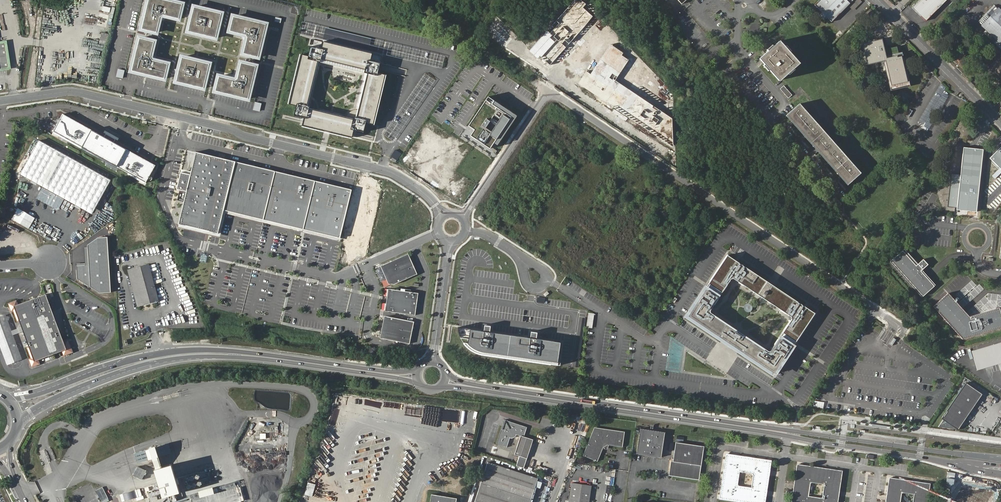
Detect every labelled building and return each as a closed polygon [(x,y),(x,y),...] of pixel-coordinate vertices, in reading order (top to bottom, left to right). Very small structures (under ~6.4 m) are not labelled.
[(172,0),(143,0),(135,31),(156,37),(160,18),(178,23),(183,2),(172,0)] [(849,3),(846,0),(818,0),(814,4),(831,21),(849,3)] [(861,0),(856,0),(849,6),(852,9),(861,1),(861,0)] [(911,7),(925,20),(946,0),(918,0),(911,7)] [(853,10),(862,1),(861,1),(852,9),(853,10)] [(189,4),(182,34),(215,42),(222,12),(189,4)] [(982,24),(998,8),(994,4),(979,20),(982,24)] [(999,7),(998,8),(982,24),(981,25),(1000,43),(1000,9),(999,7)] [(266,23),(229,14),(224,33),(242,38),(238,56),(257,61),(266,23)] [(302,22),(299,34),(442,69),(445,57),(302,22)] [(154,40),(134,36),(125,74),(164,82),(168,63),(150,58),(154,40)] [(884,49),(885,49),(882,39),(862,43),(868,65),(884,61),(882,56),(885,56),(884,49)] [(760,58),(779,80),(799,63),(780,41),(760,58)] [(9,68),(5,42),(0,43),(0,69),(9,68)] [(321,49),(311,47),(309,56),(301,55),(289,105),(297,106),(294,116),(304,119),(307,107),(309,99),(312,99),(319,72),(358,81),(351,109),(346,118),(343,128),(355,131),(364,133),(366,123),(372,124),(385,75),(378,73),(381,63),(371,61),(373,54),(323,42),(321,49)] [(884,61),(890,89),(910,84),(902,52),(898,53),(896,46),(885,49),(884,49),(885,56),(882,56),(884,61)] [(210,62),(177,55),(170,84),(202,92),(210,62)] [(256,65),(236,60),(232,78),(214,74),(209,94),(247,103),(256,65)] [(991,65),(993,67),(991,70),(1000,80),(1000,64),(999,62),(996,64),(994,62),(991,65)] [(118,69),(116,77),(123,78),(125,70),(118,69)] [(425,73),(383,134),(394,142),(436,80),(425,73)] [(918,121),(924,125),(946,87),(941,84),(918,121)] [(780,89),(789,98),(792,94),(784,85),(780,89)] [(922,127),(928,131),(949,95),(943,92),(922,127)] [(489,96),(470,126),(477,131),(473,136),(491,148),(496,142),(500,145),(519,116),(489,96)] [(253,110),(260,112),(262,103),(255,102),(253,110)] [(840,175),(843,178),(848,183),(860,172),(855,167),(857,165),(855,163),(853,164),(843,153),(845,152),(843,149),(841,151),(831,139),(833,138),(831,135),(829,137),(819,126),(821,124),(819,122),(817,123),(807,112),(809,111),(807,108),(805,110),(800,104),(787,115),(792,121),(795,123),(804,134),(807,137),(816,148),(819,150),(828,161),(831,164),(840,175)] [(346,118),(307,107),(304,119),(302,127),(353,138),(355,131),(343,128),(346,118)] [(143,183),(153,166),(114,145),(117,139),(103,131),(99,137),(60,115),(51,132),(143,183)] [(109,180),(71,158),(39,139),(37,142),(20,171),(33,179),(47,187),(47,188),(41,185),(35,196),(54,207),(58,206),(63,198),(57,194),(57,193),(66,198),(90,212),(109,180)] [(989,158),(1000,170),(1000,146),(989,158)] [(982,150),(963,148),(960,175),(952,174),(948,206),(956,207),(956,210),(976,212),(982,150)] [(396,150),(392,157),(397,160),(401,153),(396,150)] [(233,162),(193,153),(188,175),(178,173),(174,190),(185,192),(177,224),(217,233),(222,210),(233,162)] [(275,172),(233,162),(222,210),(264,220),(275,172)] [(315,181),(276,172),(265,220),(303,230),(315,181)] [(352,190),(315,181),(303,230),(340,237),(352,190)] [(417,222),(409,227),(413,234),(421,229),(417,222)] [(96,238),(86,245),(87,265),(88,287),(99,294),(109,293),(106,238),(96,238)] [(904,249),(901,251),(914,266),(917,264),(904,249)] [(901,251),(889,261),(921,297),(933,287),(919,272),(920,271),(926,265),(921,260),(917,264),(914,266),(901,251)] [(418,274),(409,254),(382,265),(390,284),(394,285),(418,274)] [(784,293),(759,276),(754,273),(728,255),(709,284),(710,284),(707,289),(706,288),(687,317),(714,334),(719,337),(718,337),(723,340),(724,339),(732,344),(741,350),(739,351),(744,354),(749,357),(748,357),(775,375),(794,346),(793,346),(796,341),(797,342),(815,313),(789,296),(784,293)] [(137,306),(158,300),(149,263),(127,269),(137,306)] [(76,266),(76,279),(88,287),(87,265),(76,266)] [(920,271),(919,272),(933,287),(934,286),(920,271)] [(419,293),(389,289),(386,311),(416,315),(419,293)] [(72,351),(67,338),(62,340),(44,293),(30,299),(17,304),(15,299),(6,303),(10,312),(12,311),(16,322),(19,321),(27,344),(25,345),(30,357),(27,358),(31,367),(34,365),(39,363),(38,359),(61,350),(63,355),(72,351)] [(932,307),(961,340),(1000,328),(1000,313),(999,308),(969,317),(964,311),(948,293),(932,307)] [(744,308),(744,309),(745,310),(746,311),(748,312),(749,312),(750,311),(751,311),(751,310),(752,309),(753,308),(753,306),(752,305),(751,304),(750,303),(748,303),(747,303),(746,304),(745,305),(744,306),(744,307),(744,308)] [(2,315),(0,316),(0,345),(7,364),(15,361),(19,359),(2,315)] [(414,321),(385,316),(381,337),(410,343),(414,321)] [(561,342),(458,327),(459,334),(460,338),(468,339),(468,343),(463,342),(467,348),(475,352),(481,355),(558,365),(561,342)] [(971,350),(978,373),(999,366),(1000,372),(1000,342),(971,350)] [(966,384),(961,391),(977,403),(982,396),(966,384)] [(943,420),(937,428),(957,431),(977,403),(961,391),(941,419),(943,420)] [(500,426),(495,442),(505,445),(508,436),(509,436),(511,436),(513,436),(515,434),(515,433),(516,432),(521,434),(515,452),(528,456),(534,438),(524,435),(527,426),(513,421),(512,423),(510,422),(508,422),(505,423),(504,424),(502,425),(502,427),(500,426)] [(640,427),(637,452),(661,456),(665,431),(640,427)] [(623,432),(594,428),(582,455),(597,461),(603,447),(607,444),(621,447),(623,432)] [(672,463),(671,478),(700,482),(705,449),(676,444),(674,463),(672,463)] [(154,470),(172,464),(166,445),(149,451),(153,464),(154,470)] [(721,497),(752,501),(766,501),(772,460),(728,453),(721,497)] [(172,464),(154,470),(155,473),(163,498),(181,493),(172,464)] [(472,501),(527,501),(535,480),(485,464),(472,501)] [(792,501),(839,501),(844,471),(798,464),(792,501)] [(143,479),(147,470),(137,465),(133,474),(143,479)] [(273,476),(253,467),(249,476),(268,486),(273,476)] [(886,501),(900,501),(901,493),(914,495),(913,501),(927,501),(930,484),(890,478),(886,501)] [(307,482),(305,494),(313,496),(315,483),(307,482)] [(571,501),(591,501),(593,488),(574,485),(571,501)] [(201,496),(215,492),(213,486),(199,490),(201,496)] [(96,490),(101,501),(107,501),(109,501),(103,487),(96,490)] [(134,490),(136,501),(143,499),(141,488),(134,490)] [(963,499),(961,490),(950,492),(952,501),(969,501),(963,499)] [(432,493),(430,501),(456,501),(457,496),(432,493)]
